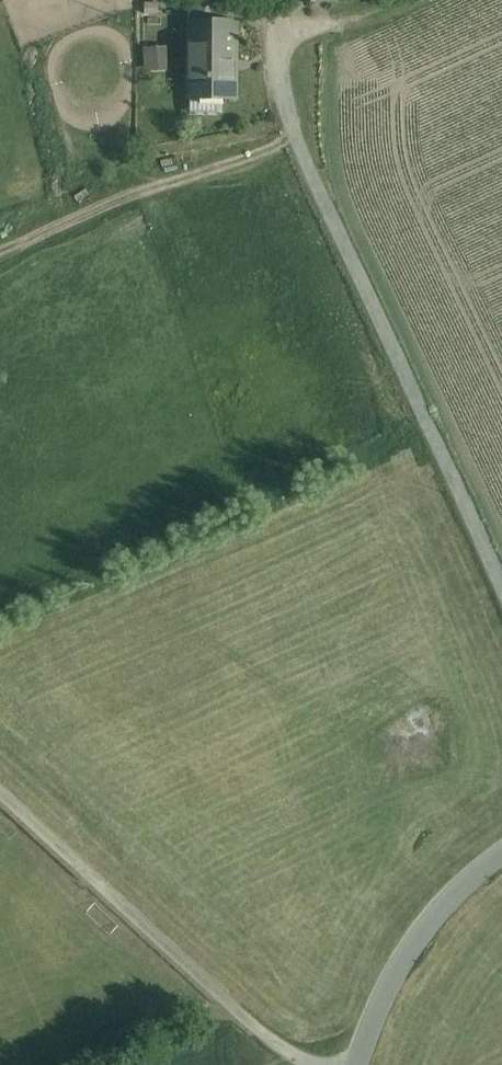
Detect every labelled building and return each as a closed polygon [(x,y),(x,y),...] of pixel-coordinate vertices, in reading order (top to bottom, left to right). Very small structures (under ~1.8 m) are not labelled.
[(191,22),(221,22),(221,0),(191,0),(191,22)] [(221,22),(191,22),(190,98),(235,98),(235,22),(221,22)] [(148,45),(147,68),(170,69),(171,45),(148,45)]
